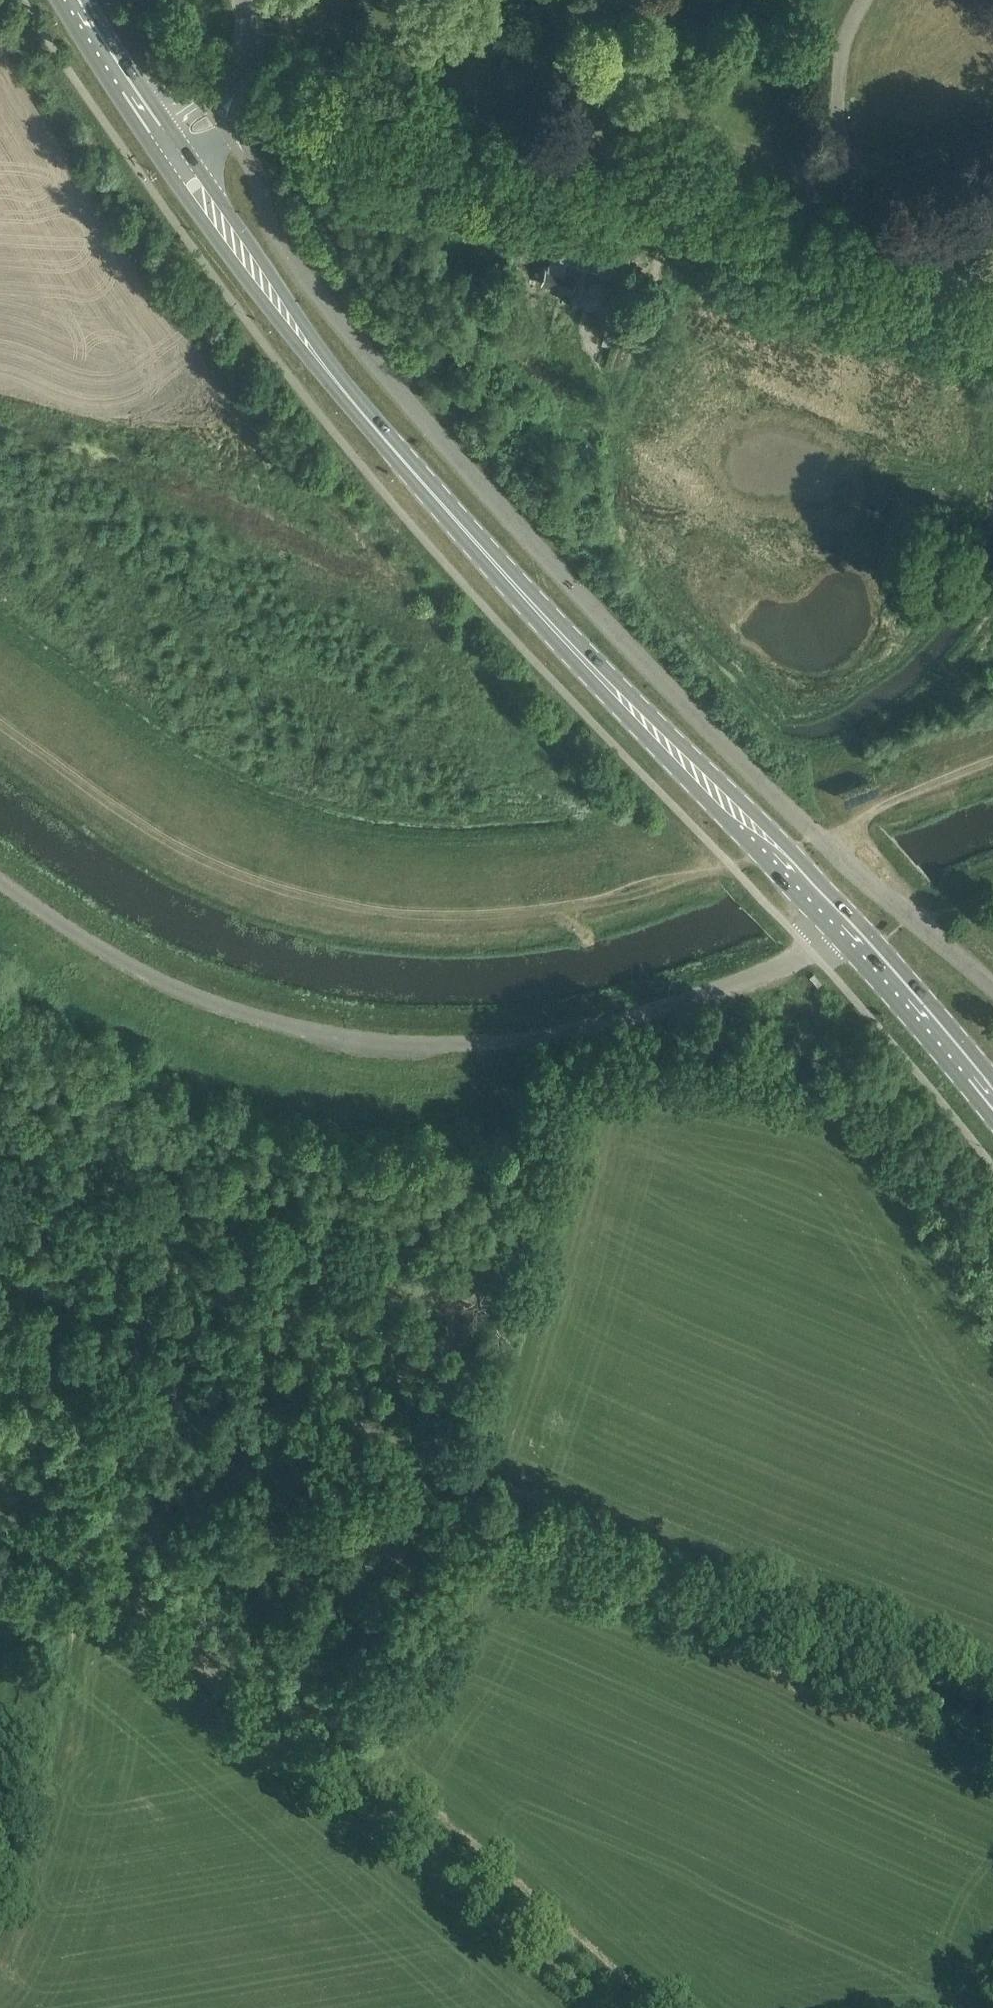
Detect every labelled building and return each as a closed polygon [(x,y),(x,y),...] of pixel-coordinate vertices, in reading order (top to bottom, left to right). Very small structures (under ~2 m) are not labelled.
[(546,239),(542,250),(551,253),(547,266),(563,271),(567,257),(571,259),(582,222),(560,215),(558,222),(551,220),(546,239)] [(582,222),(571,259),(572,259),(622,274),(633,234),(611,227),(610,230),(582,222)] [(546,266),(541,282),(550,285),(561,288),(565,271),(563,271),(547,266),(546,266)] [(565,271),(561,288),(572,292),(577,275),(568,272),(565,271)]
